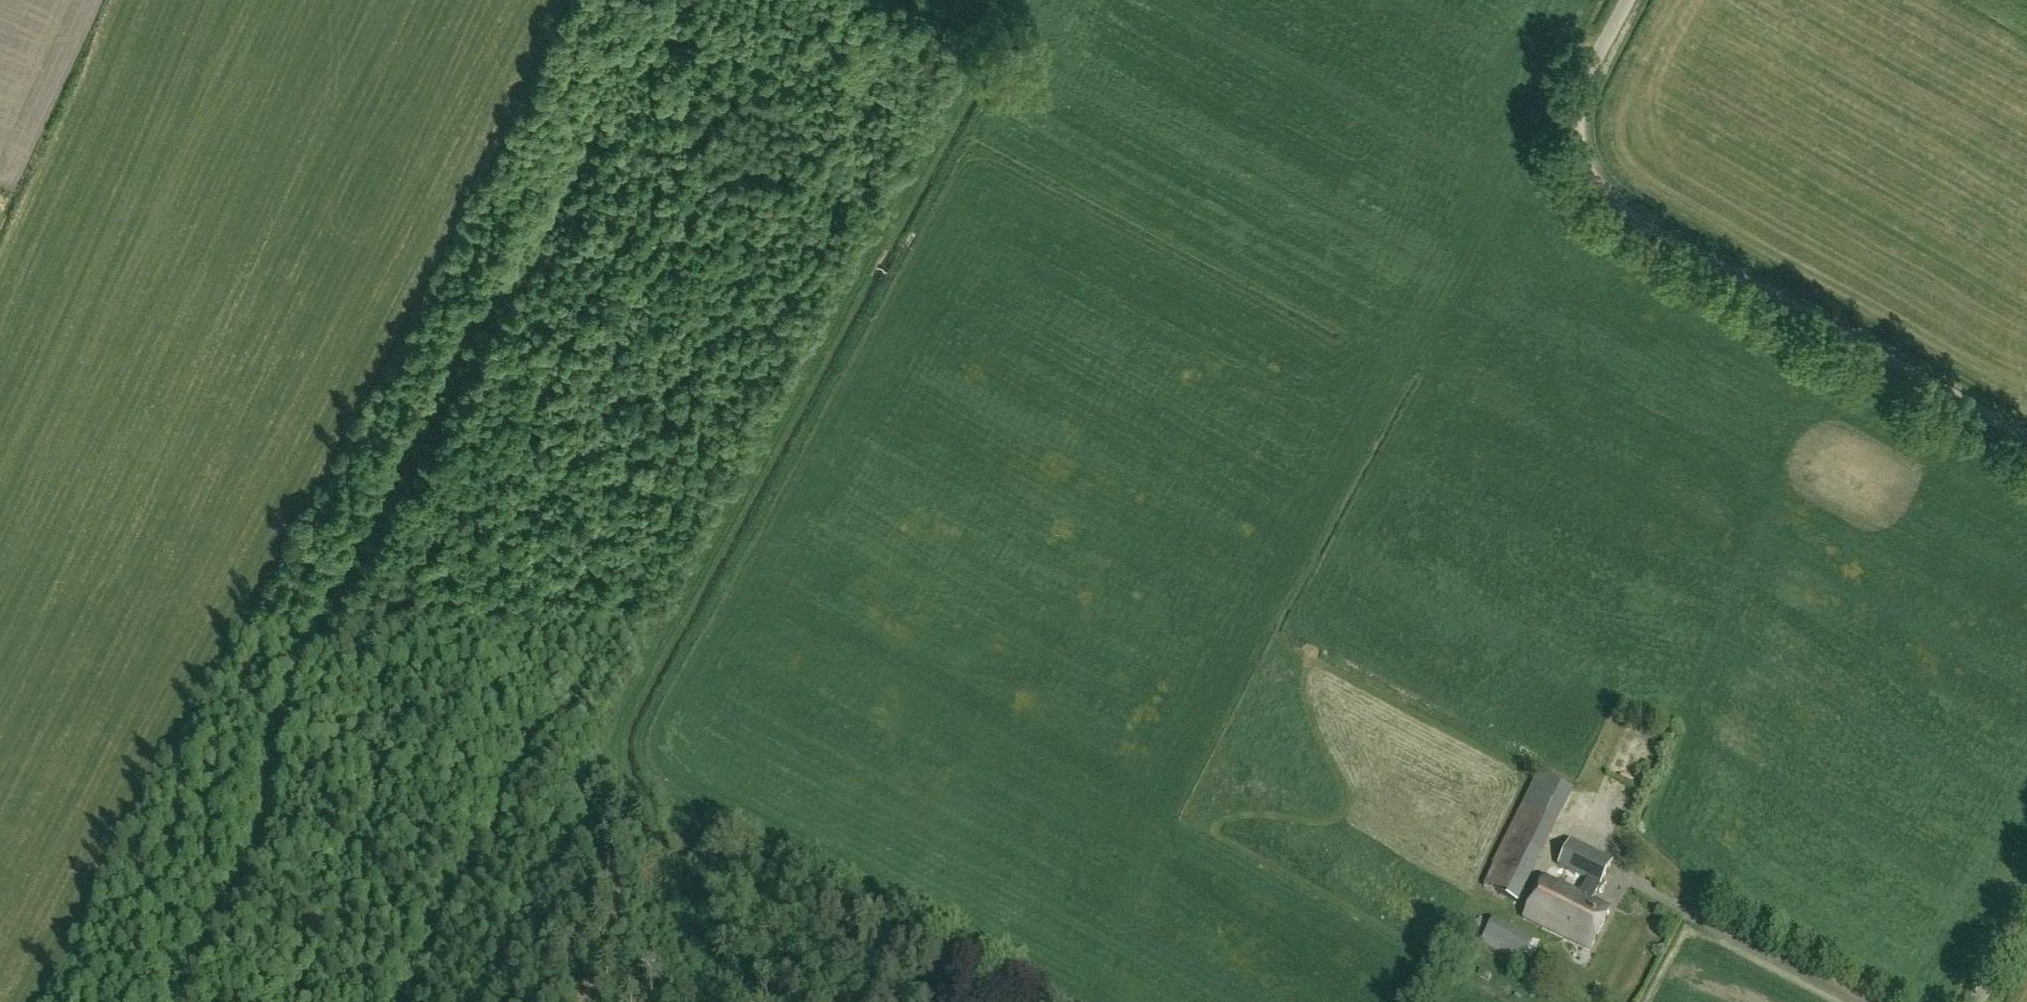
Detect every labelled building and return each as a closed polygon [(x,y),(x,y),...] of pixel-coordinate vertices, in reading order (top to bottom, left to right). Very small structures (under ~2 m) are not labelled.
[(1540,771),(1494,887),(1528,900),(1574,784),(1540,771)] [(1589,949),(1609,907),(1594,900),(1613,861),(1571,841),(1559,866),(1588,880),(1581,894),(1545,877),(1525,918),(1589,949)] [(1488,946),(1531,964),(1540,943),(1497,925),(1488,946)]
